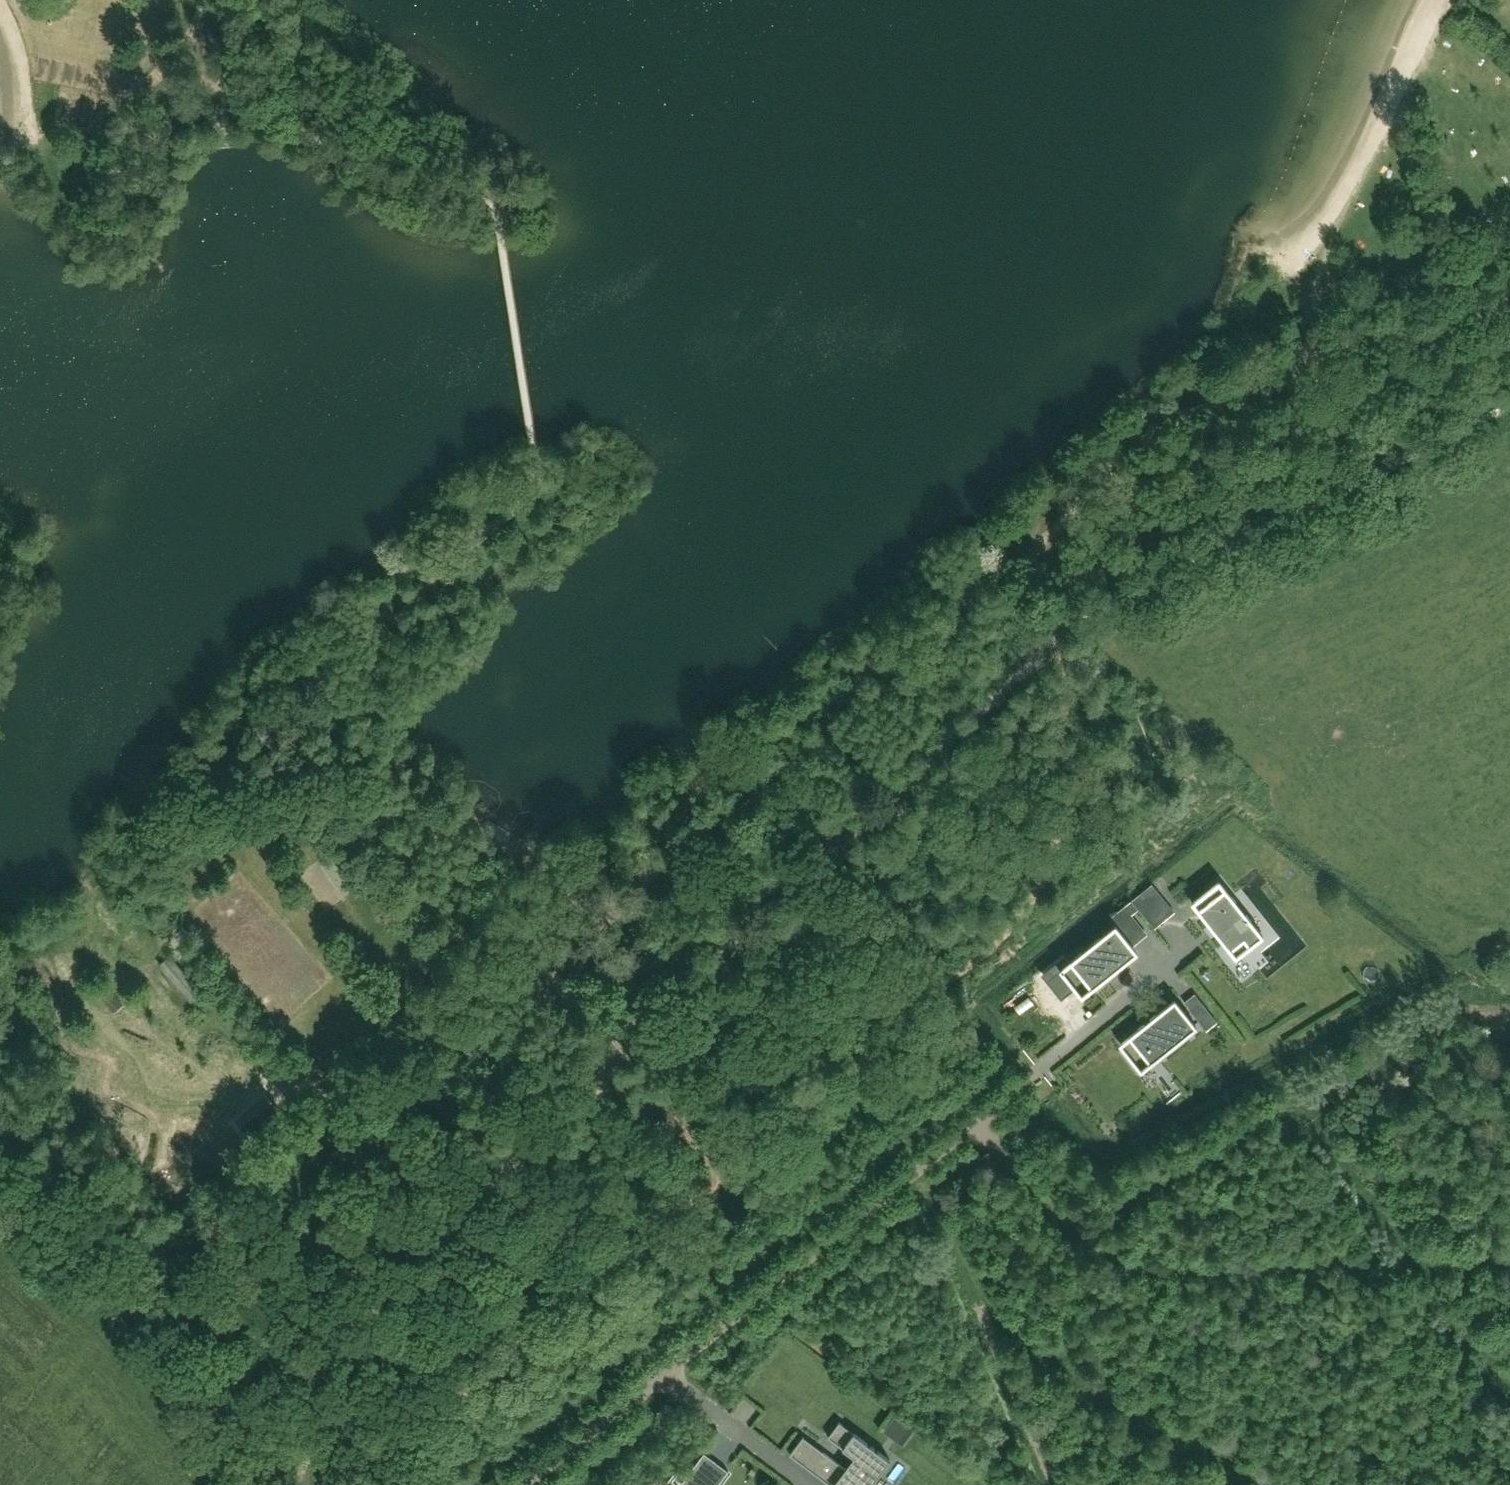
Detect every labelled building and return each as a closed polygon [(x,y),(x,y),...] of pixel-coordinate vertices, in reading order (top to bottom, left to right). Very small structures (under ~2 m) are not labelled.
[(364,880),(343,850),(337,855),(336,854),(321,864),(343,895),(364,880)] [(1236,958),(1264,936),(1219,880),(1192,902),(1236,958)] [(1082,997),(1127,961),(1138,953),(1116,925),(1060,970),(1082,997)] [(201,990),(172,957),(161,966),(191,1000),(201,990)] [(113,1013),(122,1005),(110,992),(102,999),(113,1013)] [(1141,1071),(1197,1027),(1175,1000),(1120,1044),(1141,1071)] [(1207,1032),(1218,1023),(1208,1011),(1197,1020),(1207,1032)] [(279,1110),(266,1096),(258,1103),(270,1118),(279,1110)] [(894,1416),(884,1429),(903,1443),(913,1430),(916,1427),(897,1412),(894,1416)] [(887,1458),(890,1461),(891,1460),(854,1433),(843,1448),(855,1457),(846,1468),(824,1452),(812,1468),(834,1484),(872,1484),(880,1475),(876,1472),(887,1458)] [(704,1447),(695,1461),(696,1462),(715,1476),(725,1463),(706,1449),(704,1447)]
